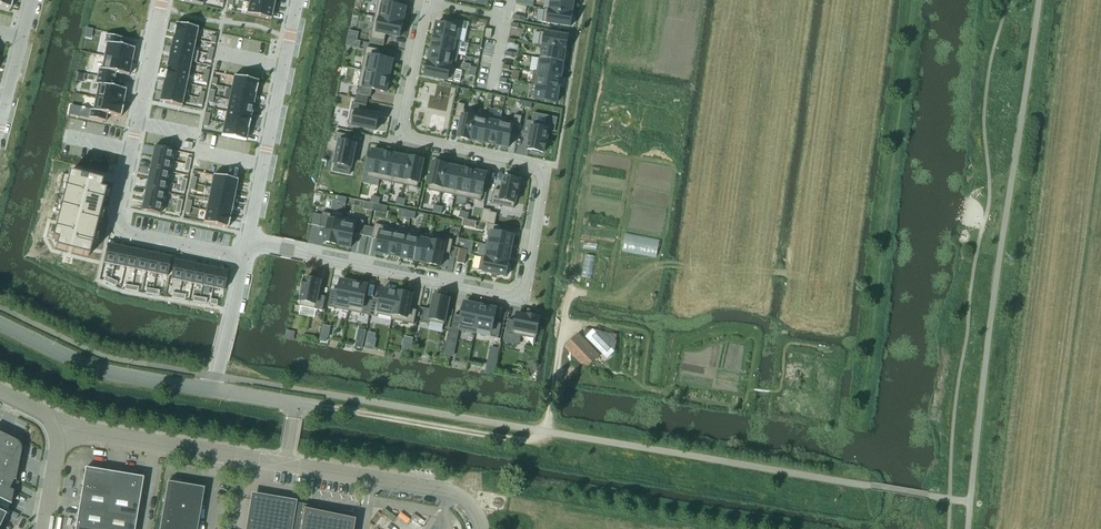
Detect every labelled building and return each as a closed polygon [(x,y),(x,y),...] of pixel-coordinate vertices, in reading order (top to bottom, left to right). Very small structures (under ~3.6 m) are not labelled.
[(11,9),(13,0),(0,0),(0,6),(11,9)] [(375,17),(403,23),(406,8),(392,5),(393,0),(379,0),(375,17)] [(550,10),(572,14),(574,1),(566,0),(552,0),(550,10)] [(249,3),(246,15),(271,20),(274,8),(249,3)] [(545,9),(543,23),(571,27),(573,14),(572,14),(550,10),(545,9)] [(375,17),(371,39),(385,42),(386,35),(400,38),(403,23),(375,17)] [(437,24),(434,37),(456,42),(456,41),(459,29),(464,30),(465,22),(452,20),(450,26),(437,24)] [(175,24),(173,35),(195,40),(198,28),(175,24)] [(349,32),(347,39),(355,40),(357,41),(359,33),(349,32)] [(538,46),(544,47),(566,51),(569,37),(541,32),(538,46)] [(104,43),(104,44),(107,44),(104,57),(131,63),(132,60),(134,61),(136,52),(134,52),(134,50),(134,49),(121,46),(122,39),(123,40),(123,39),(106,35),(105,36),(106,36),(104,43)] [(173,35),(171,46),(193,51),(195,40),(173,35)] [(434,37),(431,50),(459,56),(461,42),(456,41),(456,42),(434,37)] [(171,46),(168,58),(191,62),(193,51),(171,46)] [(542,59),(541,60),(564,64),(566,51),(544,47),(542,59)] [(367,48),(362,71),(389,77),(393,61),(379,58),(381,51),(367,48)] [(429,63),(456,69),(459,56),(431,50),(429,63)] [(99,70),(97,77),(114,80),(115,73),(129,76),(129,75),(131,63),(104,57),(101,70),(99,69),(98,70),(99,70)] [(168,58),(166,69),(189,73),(191,62),(168,58)] [(537,72),(537,73),(561,77),(564,64),(541,60),(542,59),(539,59),(537,72)] [(453,82),(456,69),(429,63),(428,63),(425,77),(453,82)] [(166,69),(164,80),(186,84),(189,73),(166,69)] [(362,71),(357,95),(371,97),(372,90),(386,93),(387,88),(389,89),(390,81),(389,81),(389,77),(362,71)] [(534,72),(532,86),(537,86),(559,90),(561,77),(537,73),(537,72),(534,72)] [(233,76),(231,89),(256,94),(258,82),(233,76)] [(95,84),(95,85),(98,85),(96,98),(123,104),(123,103),(123,102),(126,102),(127,93),(125,93),(125,91),(126,91),(126,90),(112,87),(114,80),(97,77),(96,84),(95,84)] [(164,80),(161,91),(184,95),(186,84),(164,80)] [(537,86),(535,100),(557,103),(559,90),(537,86)] [(231,89),(228,101),(253,106),(256,94),(231,89)] [(161,91),(159,102),(182,107),(184,95),(161,91)] [(88,118),(88,119),(105,122),(107,115),(121,118),(124,103),(123,103),(123,104),(96,98),(93,111),(90,110),(90,111),(89,118),(88,118)] [(228,101),(226,112),(251,117),(253,106),(228,101)] [(353,103),(348,125),(376,131),(379,116),(365,113),(367,106),(353,103)] [(462,119),(458,138),(470,141),(476,116),(475,116),(464,113),(465,105),(458,104),(455,118),(462,119)] [(226,112),(224,124),(248,129),(251,117),(226,112)] [(476,116),(470,141),(471,141),(483,143),(489,116),(476,113),(475,116),(476,116)] [(489,116),(483,143),(496,146),(501,118),(489,116)] [(501,118),(496,146),(508,148),(512,130),(519,131),(522,117),(515,116),(514,121),(501,118)] [(526,121),(523,135),(530,136),(527,150),(532,151),(532,152),(539,154),(539,152),(544,153),(550,126),(526,121)] [(224,124),(221,136),(246,141),(248,129),(224,124)] [(339,142),(335,164),(352,168),(356,145),(348,144),(350,136),(336,133),(334,141),(339,142)] [(184,142),(182,149),(191,150),(192,144),(184,142)] [(154,147),(152,158),(171,162),(173,151),(154,147)] [(367,178),(380,180),(385,153),(372,151),(367,178)] [(385,153),(380,180),(392,183),(398,156),(385,153)] [(398,156),(392,183),(404,186),(410,158),(398,156)] [(152,158),(150,168),(169,172),(171,162),(152,158)] [(410,158),(404,186),(418,188),(424,161),(410,158)] [(434,163),(428,191),(442,193),(447,166),(448,166),(434,163)] [(447,166),(442,193),(455,196),(460,169),(448,166),(447,166)] [(150,168),(148,179),(166,183),(169,172),(150,168)] [(460,169),(455,196),(468,199),(473,172),(460,169)] [(473,172),(468,199),(481,202),(487,174),(473,172)] [(52,237),(52,239),(57,240),(55,248),(89,257),(92,243),(94,235),(98,221),(99,214),(103,200),(105,191),(100,190),(102,182),(69,174),(65,188),(63,195),(59,209),(58,216),(54,230),(52,237)] [(213,175),(210,188),(235,193),(238,181),(213,175)] [(494,190),(491,204),(514,209),(520,181),(504,178),(502,191),(494,190)] [(148,179),(145,189),(164,193),(166,183),(148,179)] [(210,188),(208,199),(233,205),(235,193),(210,188)] [(145,189),(143,200),(162,204),(164,193),(145,189)] [(208,199),(205,211),(230,216),(233,205),(208,199)] [(143,200),(141,211),(160,215),(162,204),(143,200)] [(483,210),(480,223),(488,224),(491,211),(483,210)] [(205,211),(203,224),(228,229),(230,216),(205,211)] [(327,229),(324,242),(338,245),(343,218),(322,213),(319,227),(327,229)] [(343,218),(338,245),(351,248),(354,234),(361,236),(364,222),(343,218)] [(489,232),(487,245),(511,250),(514,237),(501,234),(502,227),(488,224),(487,232),(489,232)] [(376,253),(389,256),(394,229),(375,225),(372,238),(379,240),(376,253)] [(394,229),(389,256),(401,258),(407,231),(394,229)] [(407,231),(401,258),(414,261),(420,234),(407,231)] [(420,234),(414,261),(426,264),(432,236),(420,234)] [(426,264),(440,267),(443,253),(450,254),(453,241),(432,236),(426,264)] [(107,245),(103,264),(114,266),(118,247),(107,245)] [(487,245),(484,258),(509,263),(511,250),(487,245)] [(118,247),(114,266),(124,268),(128,249),(118,247)] [(128,249),(124,268),(135,270),(139,252),(128,249)] [(460,249),(457,263),(464,265),(467,251),(460,249)] [(139,252),(135,270),(146,272),(150,254),(139,252)] [(150,254),(146,272),(156,275),(160,256),(150,254)] [(160,256),(156,275),(167,277),(171,258),(160,256)] [(481,257),(478,271),(506,277),(509,263),(484,258),(481,257)] [(174,261),(170,280),(181,282),(185,263),(174,261)] [(185,263),(181,282),(192,284),(196,265),(185,263)] [(196,265),(192,284),(202,286),(206,268),(196,265)] [(206,268),(202,286),(213,289),(217,270),(206,268)] [(217,270),(213,289),(224,291),(228,272),(217,270)] [(305,279),(300,307),(322,311),(325,297),(318,296),(321,282),(305,279)] [(331,293),(328,307),(349,311),(354,284),(352,283),(352,281),(344,280),(344,282),(341,281),(338,295),(331,293)] [(354,284),(349,311),(370,316),(373,302),(365,300),(368,287),(354,284)] [(373,302),(370,316),(378,317),(378,315),(392,318),(398,293),(383,290),(380,303),(373,302)] [(392,318),(391,320),(414,325),(417,311),(410,309),(412,296),(398,293),(392,318)] [(424,309),(421,323),(429,325),(430,322),(444,325),(450,300),(434,297),(431,310),(424,309)] [(454,315),(452,329),(476,334),(477,329),(476,329),(481,306),(477,306),(477,304),(470,302),(469,304),(465,303),(462,317),(454,315)] [(476,329),(477,329),(492,332),(490,337),(499,339),(501,325),(494,323),(497,310),(481,306),(476,329)] [(509,320),(506,334),(514,336),(514,335),(536,339),(540,319),(518,314),(516,322),(509,320)] [(578,333),(564,348),(580,364),(589,366),(600,356),(578,333)] [(447,342),(444,356),(453,357),(456,344),(447,342)] [(489,355),(488,363),(496,364),(497,356),(489,355)] [(21,452),(21,451),(21,450),(21,449),(21,448),(21,447),(21,446),(20,445),(19,444),(18,443),(17,442),(16,441),(0,433),(0,499),(11,505),(21,452)] [(111,493),(114,473),(85,468),(82,488),(111,493)] [(140,498),(143,478),(114,473),(111,493),(140,498)] [(200,493),(200,488),(167,482),(159,528),(194,528),(194,527),(196,527),(196,512),(197,508),(199,508),(200,493)] [(107,513),(111,493),(82,488),(79,508),(107,513)] [(136,518),(140,498),(111,493),(107,513),(136,518)] [(353,513),(253,496),(248,528),(350,528),(353,513)] [(107,513),(79,508),(75,528),(82,528),(105,528),(107,513)] [(13,512),(10,517),(16,520),(19,515),(13,512)] [(136,518),(107,513),(105,528),(135,528),(136,518)]
